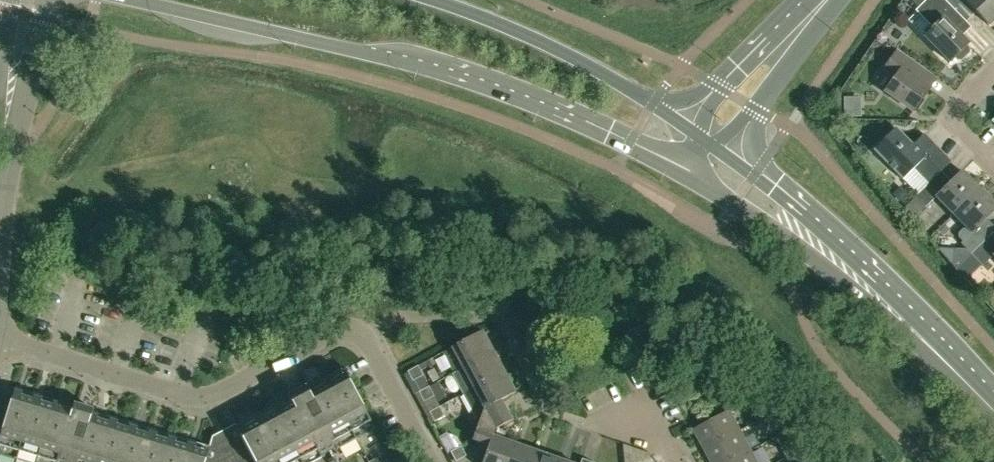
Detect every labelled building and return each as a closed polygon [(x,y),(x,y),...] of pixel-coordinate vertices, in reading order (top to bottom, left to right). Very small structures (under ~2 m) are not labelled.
[(967,46),(969,44),(946,21),(956,11),(945,0),(928,0),(918,10),(934,27),(924,36),(950,62),(955,57),(958,59),(962,59),(969,52),(969,48),(967,46)] [(993,19),(993,0),(945,0),(956,11),(961,16),(971,7),(988,24),(993,19)] [(898,50),(884,69),(895,77),(886,91),(913,111),(929,88),(916,78),(923,68),(898,50)] [(860,116),(860,98),(843,98),(844,116),(860,116)] [(903,179),(918,194),(935,177),(951,161),(932,141),(924,148),(917,141),(913,146),(896,128),(874,150),(903,179)] [(954,215),(980,189),(962,171),(945,187),(935,177),(918,194),(915,196),(926,207),(936,197),(954,215)] [(991,234),(981,224),(993,211),(993,204),(980,189),(954,215),(965,227),(959,233),(959,237),(963,241),(961,243),(971,254),(991,234)] [(991,234),(971,254),(983,266),(993,256),(993,237),(991,234)] [(463,368),(493,352),(482,331),(452,348),(463,368)] [(463,394),(504,372),(493,352),(463,368),(452,374),(463,394)] [(418,365),(408,371),(413,381),(423,375),(418,365)] [(501,399),(501,400),(515,393),(504,372),(463,394),(479,423),(484,408),(501,399)] [(0,437),(0,454),(25,461),(313,461),(323,456),(322,454),(336,447),(337,449),(375,429),(345,373),(309,392),(306,386),(288,395),(291,402),(238,430),(235,424),(213,436),(208,451),(92,416),(94,409),(74,403),(72,410),(14,392),(0,437)] [(430,384),(438,399),(445,395),(437,380),(430,384)] [(429,386),(419,392),(424,402),(434,396),(429,386)] [(512,420),(501,400),(501,399),(484,408),(479,423),(473,439),(489,445),(493,436),(494,436),(496,428),(512,420)] [(770,402),(760,407),(765,417),(776,412),(770,402)] [(440,406),(429,412),(435,422),(445,416),(440,406)] [(704,450),(740,431),(729,410),(693,429),(704,450)] [(776,412),(765,417),(770,427),(781,422),(776,412)] [(751,451),(740,431),(704,450),(711,461),(730,461),(751,451)] [(494,436),(493,436),(489,445),(483,461),(508,461),(514,443),(494,436)] [(792,442),(781,448),(786,458),(797,452),(792,442)] [(536,451),(514,443),(508,461),(532,461),(536,451)] [(450,451),(456,461),(466,456),(461,446),(450,451)] [(558,458),(536,451),(532,461),(556,461),(558,458)] [(751,451),(730,461),(757,461),(751,451)] [(786,458),(789,461),(802,461),(797,452),(786,458)]
